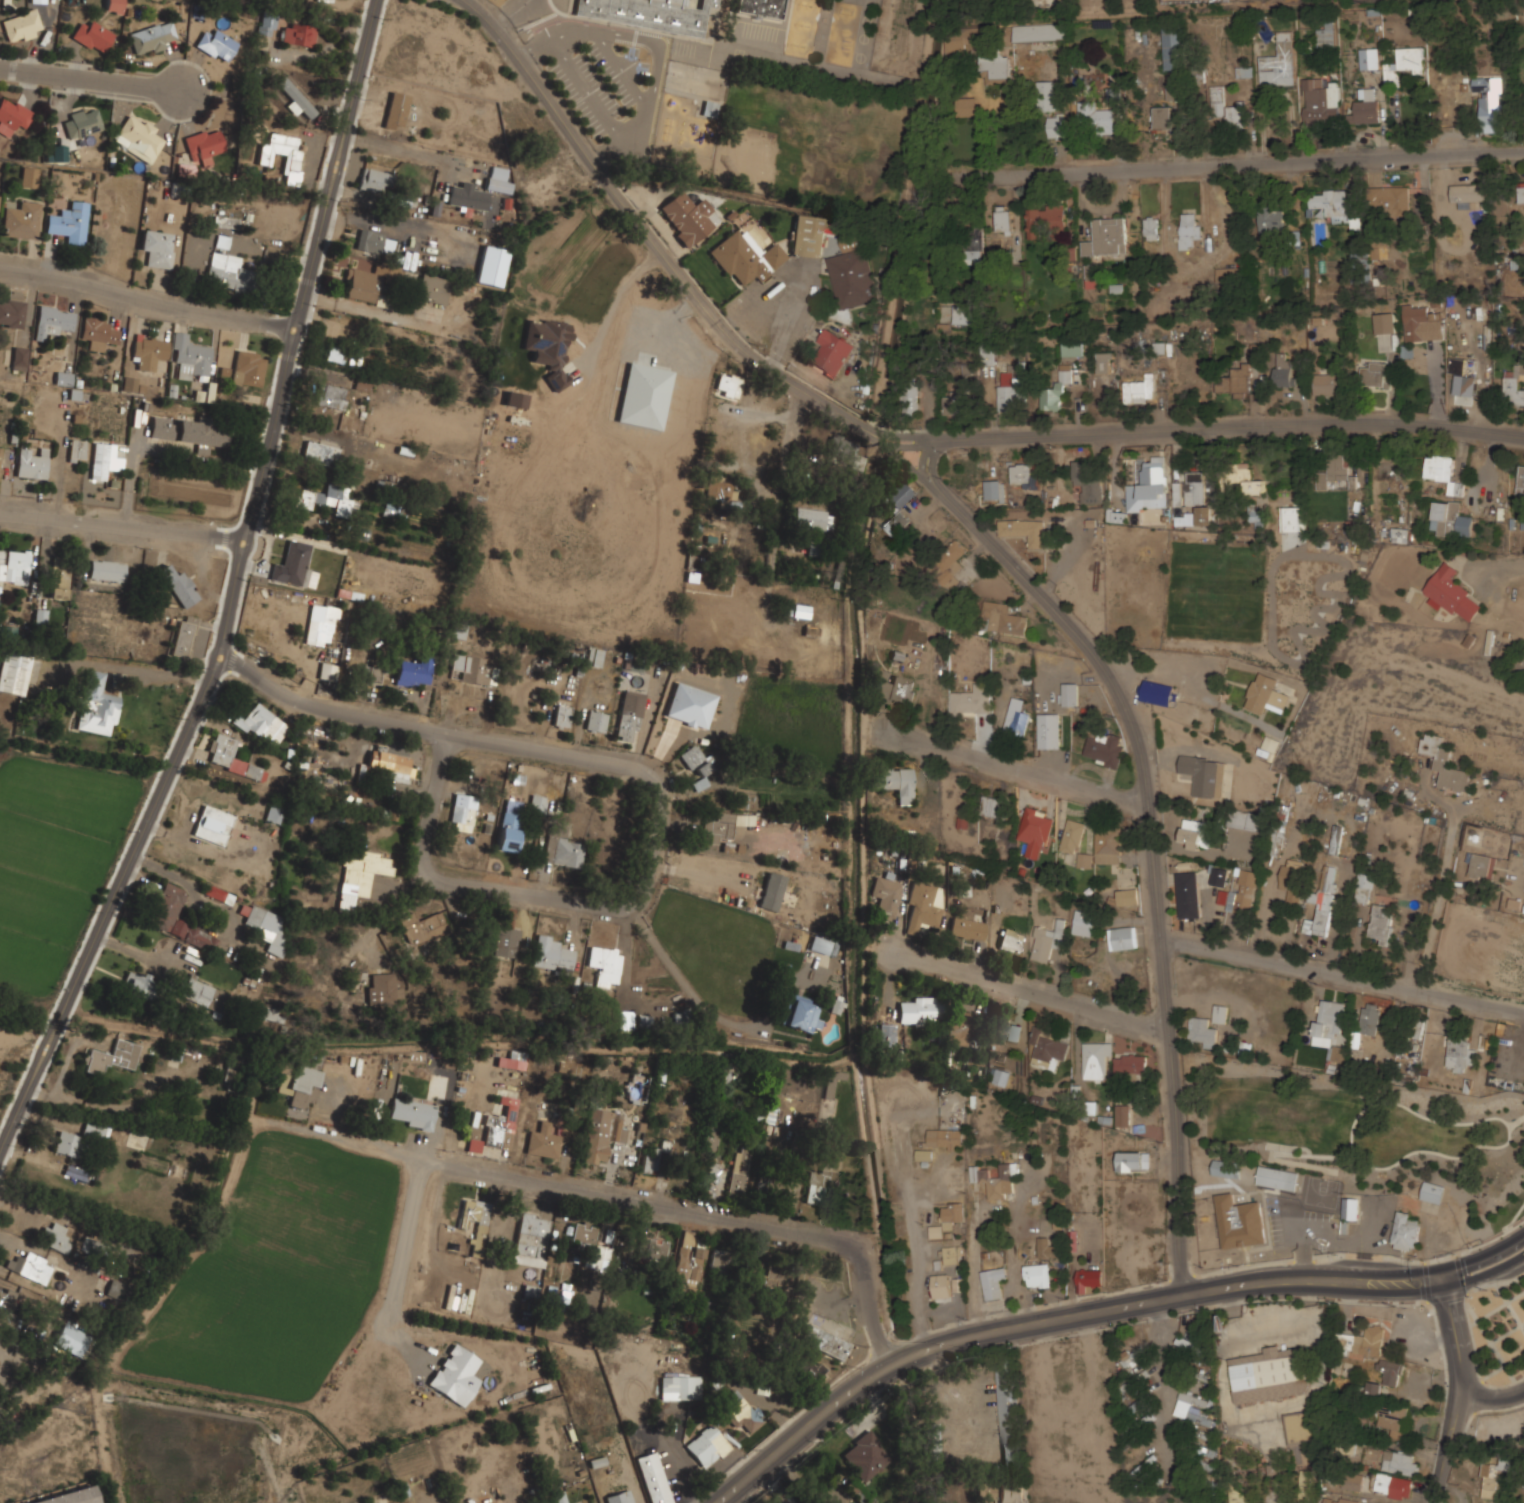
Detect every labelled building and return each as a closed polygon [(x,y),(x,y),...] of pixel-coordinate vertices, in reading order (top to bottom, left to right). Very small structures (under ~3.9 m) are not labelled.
[(123,0),(106,0),(105,11),(122,13),(123,0)] [(574,14),(701,37),(707,6),(715,7),(716,0),(577,0),(574,14)] [(734,9),(779,18),(782,0),(736,0),(734,9)] [(8,42),(43,32),(36,9),(2,18),(8,42)] [(256,31),(272,36),(279,16),(263,11),(256,31)] [(88,25),(81,21),(72,36),(101,55),(115,33),(92,18),(88,25)] [(1317,48),(1335,47),(1334,18),(1326,18),(1326,29),(1317,29),(1317,48)] [(171,19),(129,32),(135,55),(177,42),(171,19)] [(1065,23),(1013,25),(1013,42),(1066,39),(1065,23)] [(314,43),(314,25),(282,26),(282,44),(314,43)] [(1163,70),(1185,69),(1184,26),(1162,26),(1163,70)] [(212,33),(204,29),(195,46),(227,63),(239,41),(215,28),(212,33)] [(1293,31),(1277,31),(1278,56),(1259,56),(1260,85),(1295,84),(1293,31)] [(1423,47),(1397,48),(1398,63),(1385,64),(1385,83),(1399,82),(1398,70),(1413,69),(1414,74),(1424,73),(1423,47)] [(1378,48),(1359,49),(1360,70),(1379,69),(1378,48)] [(985,85),(1010,84),(1010,52),(979,53),(980,70),(985,69),(985,85)] [(1323,78),(1304,79),(1304,107),(1303,107),(1304,125),(1339,125),(1338,84),(1323,85),(1323,78)] [(1473,78),(1473,90),(1481,90),(1482,133),(1503,132),(1501,78),(1473,78)] [(1056,81),(1038,81),(1039,110),(1056,110),(1056,81)] [(1212,116),(1224,116),(1224,86),(1211,86),(1212,116)] [(1172,106),(1172,123),(1183,123),(1184,88),(1166,87),(1166,106),(1172,106)] [(1375,99),(1375,88),(1359,89),(1360,100),(1375,99)] [(33,112),(3,95),(0,100),(0,132),(9,137),(16,124),(24,129),(33,112)] [(977,97),(958,98),(959,117),(978,116),(977,97)] [(1226,106),(1227,127),(1247,126),(1246,101),(1236,101),(1236,106),(1226,106)] [(1353,101),(1354,114),(1347,114),(1347,124),(1379,123),(1379,101),(1353,101)] [(70,138),(104,129),(98,106),(64,115),(70,138)] [(1153,107),(1154,130),(1172,129),(1171,107),(1153,107)] [(112,139),(149,164),(164,141),(156,135),(160,130),(130,111),(112,139)] [(1064,137),(1063,115),(1044,116),(1045,138),(1064,137)] [(966,156),(978,156),(977,116),(965,117),(966,156)] [(184,136),(192,161),(200,158),(203,167),(214,163),(211,154),(226,149),(218,125),(184,136)] [(298,183),(304,137),(270,132),(269,142),(261,141),(258,163),(271,165),(272,152),(286,154),(283,173),(290,174),(289,181),(298,183)] [(66,162),(67,145),(52,145),(51,161),(66,162)] [(491,165),(488,177),(504,181),(507,169),(491,165)] [(21,187),(38,188),(39,168),(22,167),(21,187)] [(358,187),(387,195),(393,175),(363,167),(358,187)] [(486,177),(484,188),(509,194),(511,183),(486,177)] [(450,186),(447,204),(485,210),(488,192),(471,189),(472,183),(461,181),(460,187),(450,186)] [(1458,209),(1471,209),(1471,202),(1485,202),(1485,184),(1450,185),(1451,203),(1458,202),(1458,209)] [(1386,218),(1410,218),(1409,187),(1367,187),(1367,210),(1386,210),(1386,218)] [(713,226),(686,248),(675,234),(677,232),(657,208),(681,188),(694,204),(702,197),(712,210),(705,216),(713,226)] [(1310,208),(1326,208),(1326,217),(1333,216),(1333,223),(1351,222),(1351,230),(1361,230),(1361,218),(1349,218),(1348,190),(1324,190),(1324,195),(1310,195),(1310,208)] [(502,197),(502,209),(509,209),(510,198),(502,197)] [(89,201),(71,199),(69,209),(60,208),(59,216),(48,214),(46,232),(66,235),(66,243),(84,245),(89,201)] [(2,236),(37,239),(41,202),(20,200),(19,209),(5,208),(2,236)] [(1010,205),(995,206),(996,233),(1011,232),(1010,205)] [(1284,234),(1284,207),(1259,208),(1260,234),(1284,234)] [(1028,239),(1045,238),(1045,227),(1065,226),(1065,208),(1028,208),(1028,239)] [(470,212),(468,222),(461,221),(463,210),(470,212)] [(1196,213),(1179,214),(1180,249),(1193,249),(1192,239),(1201,239),(1201,225),(1196,225),(1196,213)] [(239,226),(239,216),(215,215),(214,225),(239,226)] [(1082,241),(1082,255),(1126,254),(1125,218),(1093,218),(1093,241),(1082,241)] [(1144,218),(1145,240),(1158,239),(1157,218),(1144,218)] [(736,225),(760,254),(774,242),(787,257),(759,280),(753,276),(740,287),(731,276),(728,279),(705,251),(736,225)] [(966,264),(983,264),(984,228),(972,228),(972,250),(967,250),(966,264)] [(140,252),(149,253),(148,266),(172,268),(175,232),(142,229),(140,252)] [(360,229),(355,248),(379,254),(384,234),(360,229)] [(475,281),(500,287),(508,251),(483,245),(475,281)] [(826,258),(839,309),(879,299),(865,247),(826,258)] [(245,291),(250,269),(239,266),(242,256),(212,249),(205,282),(245,291)] [(373,303),(380,276),(347,268),(344,278),(349,279),(345,296),(373,303)] [(1230,281),(1230,268),(1215,268),(1215,282),(1230,281)] [(445,305),(451,280),(423,273),(417,299),(445,305)] [(25,299),(0,298),(0,326),(23,327),(25,299)] [(47,330),(72,334),(76,309),(39,302),(33,337),(45,339),(47,330)] [(953,324),(977,325),(977,306),(954,305),(953,324)] [(1405,341),(1444,340),(1443,321),(1428,321),(1427,306),(1404,307),(1405,341)] [(1373,314),(1374,334),(1395,333),(1394,313),(1373,314)] [(80,337),(90,338),(88,348),(103,351),(105,341),(117,343),(120,329),(111,327),(113,320),(84,315),(80,337)] [(527,320),(522,348),(533,350),(531,361),(548,364),(547,369),(553,370),(544,377),(555,392),(570,382),(560,367),(561,362),(563,363),(564,355),(563,354),(566,340),(569,340),(571,332),(568,332),(569,324),(564,323),(564,322),(553,320),(552,321),(542,319),(542,322),(527,320)] [(825,327),(817,341),(822,344),(811,362),(825,370),(824,374),(833,379),(834,376),(835,376),(854,346),(825,327)] [(209,379),(211,344),(192,343),(193,331),(173,330),(172,359),(180,360),(179,378),(209,379)] [(131,368),(154,371),(155,359),(166,361),(169,338),(136,333),(131,368)] [(1083,356),(1083,342),(1063,343),(1063,356),(1083,356)] [(26,347),(13,346),(13,366),(26,366),(26,347)] [(341,350),(329,346),(325,359),(338,363),(341,350)] [(232,381),(263,385),(267,353),(236,349),(232,381)] [(1111,352),(1096,353),(1097,373),(1111,373),(1111,352)] [(1292,355),(1275,356),(1275,387),(1292,386),(1292,355)] [(1449,373),(1456,373),(1454,395),(1474,396),(1476,377),(1464,376),(1465,360),(1451,358),(1449,373)] [(1361,384),(1384,387),(1388,364),(1370,361),(1369,368),(1363,367),(1361,384)] [(1025,363),(1007,363),(1007,372),(1001,372),(1002,385),(998,385),(998,410),(1017,409),(1017,400),(1026,400),(1025,363)] [(1216,392),(1234,393),(1233,398),(1248,399),(1249,363),(1242,363),(1242,368),(1231,368),(1231,376),(1216,375),(1216,392)] [(1514,364),(1514,371),(1505,371),(1504,404),(1523,404),(1523,390),(1518,390),(1518,379),(1523,379),(1523,364),(1514,364)] [(72,385),(73,371),(55,370),(54,384),(72,385)] [(1040,410),(1062,410),(1062,383),(1071,383),(1071,370),(1058,370),(1057,389),(1040,389),(1040,410)] [(137,374),(124,373),(123,389),(135,390),(137,374)] [(1124,382),(1124,402),(1155,401),(1154,373),(1146,373),(1146,382),(1124,382)] [(1313,395),(1342,396),(1343,374),(1314,373),(1313,395)] [(719,374),(713,395),(737,401),(743,378),(729,374),(728,377),(719,374)] [(344,409),(347,388),(318,385),(316,406),(344,409)] [(918,415),(917,385),(906,385),(906,415),(918,415)] [(943,394),(943,415),(965,414),(965,386),(957,387),(957,394),(943,394)] [(506,391),(504,405),(524,409),(527,394),(506,391)] [(150,436),(172,439),(175,417),(153,415),(150,436)] [(177,418),(176,441),(197,442),(196,452),(208,453),(209,444),(226,445),(228,421),(198,418),(198,420),(177,418)] [(866,457),(854,452),(858,443),(835,433),(826,456),(860,470),(866,457)] [(85,461),(85,438),(70,438),(69,461),(85,461)] [(340,449),(306,440),(301,459),(335,467),(340,449)] [(115,443),(94,441),(90,478),(109,480),(110,470),(122,471),(124,456),(114,455),(115,443)] [(16,475),(45,479),(49,448),(38,446),(37,454),(29,453),(30,446),(20,444),(16,475)] [(1424,478),(1449,482),(1447,494),(1462,497),(1464,483),(1451,481),(1454,459),(1427,455),(1424,478)] [(1126,485),(1127,512),(1139,512),(1139,508),(1168,507),(1166,456),(1151,456),(1152,462),(1142,462),(1142,484),(1126,485)] [(1318,489),(1367,489),(1367,459),(1328,459),(1328,472),(1318,472),(1318,489)] [(1081,504),(1103,503),(1102,478),(1088,479),(1088,461),(1072,461),(1073,485),(1081,485),(1081,504)] [(1245,494),(1265,495),(1265,480),(1251,480),(1252,463),(1225,462),(1225,482),(1245,483),(1245,494)] [(1011,484),(1024,484),(1024,489),(1038,489),(1039,474),(1031,474),(1031,465),(1012,464),(1011,484)] [(1205,505),(1204,471),(1184,472),(1185,505),(1205,505)] [(883,524),(894,537),(911,522),(898,507),(914,492),(902,479),(880,498),(894,514),(883,524)] [(985,501),(1006,500),(1005,480),(985,481),(985,501)] [(732,482),(706,482),(706,497),(713,497),(713,500),(731,500),(732,482)] [(324,494),(298,489),(295,507),(310,510),(312,502),(334,507),(333,515),(353,519),(357,501),(346,499),(348,487),(327,483),(324,494)] [(1473,517),(1458,515),(1460,503),(1433,501),(1431,533),(1471,536),(1473,517)] [(382,514),(392,517),(395,505),(385,502),(382,514)] [(1213,506),(1196,506),(1196,525),(1213,525),(1213,506)] [(1279,507),(1281,532),(1304,531),(1303,506),(1279,507)] [(833,531),(835,511),(798,507),(796,528),(833,531)] [(1264,509),(1251,509),(1251,528),(1264,528),(1264,509)] [(1127,511),(1108,510),(1107,522),(1126,523),(1127,511)] [(1392,542),(1408,543),(1408,528),(1393,528),(1392,542)] [(269,579),(314,589),(318,572),(305,569),(310,544),(288,539),(282,565),(273,563),(269,579)] [(950,591),(962,580),(956,573),(965,564),(960,559),(968,550),(957,539),(928,568),(950,591)] [(822,542),(811,541),(810,554),(821,555),(822,542)] [(7,568),(14,568),(14,583),(28,584),(30,550),(7,549),(7,568)] [(52,598),(70,597),(67,557),(50,558),(52,598)] [(126,560),(90,560),(90,579),(126,579),(126,560)] [(1471,623),(1484,604),(1451,582),(1459,570),(1445,561),(1424,592),(1431,597),(1427,602),(1439,610),(1443,604),(1471,623)] [(184,608),(200,597),(182,570),(175,575),(167,563),(158,570),(184,608)] [(1011,604),(985,600),(981,628),(1025,634),(1028,615),(1009,612),(1011,604)] [(336,607),(310,604),(306,643),(332,646),(336,607)] [(803,606),(795,605),(794,614),(802,615),(803,606)] [(35,623),(46,623),(47,610),(36,609),(35,623)] [(198,617),(182,613),(170,657),(186,661),(198,617)] [(13,626),(6,628),(9,639),(16,637),(13,626)] [(604,650),(589,647),(585,664),(599,668),(604,650)] [(484,665),(485,659),(453,653),(450,669),(462,672),(460,681),(487,686),(490,666),(484,665)] [(398,660),(395,682),(426,687),(431,658),(418,656),(417,663),(398,660)] [(30,664),(1,658),(0,663),(0,690),(23,695),(30,664)] [(337,665),(321,663),(319,679),(336,681),(337,665)] [(380,684),(381,667),(365,666),(365,683),(380,684)] [(120,695),(102,692),(105,672),(86,668),(76,729),(114,735),(120,695)] [(917,678),(891,674),(891,672),(878,670),(873,698),(912,705),(917,678)] [(1265,707),(1283,713),(1290,695),(1274,689),(1278,679),(1258,672),(1245,707),(1263,714),(1265,707)] [(1174,688),(1145,679),(1140,699),(1169,707),(1174,688)] [(991,682),(972,682),(972,692),(952,692),(952,714),(991,714),(991,682)] [(1079,682),(1062,682),(1062,704),(1079,704),(1079,682)] [(717,696),(686,686),(675,720),(706,730),(717,696)] [(643,693),(623,690),(615,740),(635,743),(643,693)] [(1031,712),(1021,709),(1024,699),(1012,696),(1004,728),(1025,734),(1031,712)] [(244,719),(237,714),(231,722),(246,733),(250,727),(275,746),(289,727),(256,702),(244,719)] [(571,707),(556,705),(553,725),(568,727),(571,707)] [(604,733),(607,714),(588,711),(585,730),(604,733)] [(1039,748),(1060,748),(1060,713),(1039,713),(1039,748)] [(1083,757),(1117,767),(1126,737),(1091,728),(1083,757)] [(238,740),(214,733),(209,751),(212,752),(209,764),(264,780),(267,769),(232,759),(238,740)] [(1448,768),(1451,749),(1441,747),(1443,737),(1423,733),(1420,753),(1436,755),(1433,770),(1441,771),(1438,786),(1468,791),(1471,772),(1448,768)] [(1279,740),(1265,736),(1259,754),(1273,759),(1279,740)] [(711,770),(696,744),(679,754),(689,771),(694,767),(699,777),(711,770)] [(411,758),(371,750),(366,768),(412,778),(415,768),(409,767),(411,758)] [(1192,796),(1223,798),(1225,760),(1179,758),(1178,773),(1194,775),(1192,796)] [(871,788),(898,788),(898,804),(913,804),(913,769),(871,769),(871,788)] [(528,809),(542,813),(546,796),(532,793),(528,809)] [(1002,796),(983,796),(982,815),(1002,815),(1002,796)] [(472,829),(472,801),(452,801),(452,829),(472,829)] [(265,821),(280,824),(283,807),(269,804),(265,821)] [(235,817),(204,805),(192,835),(223,847),(235,817)] [(1268,833),(1271,815),(1232,809),(1229,827),(1268,833)] [(523,813),(502,810),(497,849),(517,851),(523,813)] [(1018,839),(1029,842),(1026,856),(1042,860),(1052,816),(1025,810),(1018,839)] [(754,826),(754,815),(716,814),(716,820),(702,820),(702,843),(723,844),(723,839),(733,839),(733,825),(754,826)] [(1179,841),(1188,842),(1187,849),(1200,851),(1201,847),(1210,848),(1213,833),(1206,832),(1208,822),(1182,818),(1179,841)] [(1060,849),(1078,854),(1087,824),(1069,819),(1060,849)] [(1342,827),(1334,825),(1329,853),(1338,855),(1342,827)] [(1096,862),(1122,862),(1122,826),(1096,826),(1096,862)] [(543,861),(580,867),(584,843),(564,839),(566,830),(549,827),(543,861)] [(338,909),(352,911),(354,896),(368,898),(372,873),(390,875),(392,856),(346,850),(338,909)] [(1091,865),(1089,853),(1079,855),(1081,867),(1091,865)] [(1492,881),(1497,858),(1473,853),(1468,875),(1492,881)] [(1326,936),(1337,867),(1324,865),(1319,892),(1309,890),(1308,902),(1317,904),(1315,920),(1304,919),(1302,932),(1326,936)] [(1210,885),(1227,887),(1229,869),(1212,867),(1210,885)] [(1250,915),(1259,872),(1240,868),(1235,893),(1219,889),(1216,903),(1226,905),(1225,910),(1250,915)] [(786,877),(768,872),(758,907),(776,912),(786,877)] [(1178,918),(1199,917),(1198,872),(1176,872),(1178,918)] [(1357,886),(1372,889),(1375,875),(1359,873),(1357,886)] [(880,897),(875,917),(893,921),(903,882),(876,875),(871,895),(880,897)] [(907,932),(919,933),(920,924),(938,926),(943,881),(913,877),(907,932)] [(222,956),(228,942),(174,921),(186,891),(163,882),(146,927),(222,956)] [(1118,904),(1138,904),(1138,887),(1118,887),(1118,904)] [(795,903),(755,890),(752,899),(792,912),(795,903)] [(291,922),(243,902),(238,913),(246,916),(242,927),(270,939),(265,951),(277,955),(291,922)] [(1392,906),(1373,904),(1370,937),(1382,938),(1381,945),(1389,946),(1392,906)] [(1093,937),(1096,913),(1076,910),(1073,934),(1093,937)] [(399,918),(411,947),(449,930),(440,911),(418,921),(413,911),(399,918)] [(1243,914),(1226,911),(1223,926),(1240,929),(1243,914)] [(983,941),(986,922),(952,917),(949,935),(983,941)] [(1031,958),(1050,962),(1057,928),(1037,925),(1031,958)] [(1110,949),(1139,947),(1137,925),(1109,927),(1110,949)] [(494,956),(517,957),(519,929),(495,928),(494,956)] [(1021,952),(1025,933),(1003,928),(999,947),(1021,952)] [(575,950),(559,947),(560,942),(550,941),(551,936),(537,934),(532,966),(553,969),(554,966),(573,969),(575,950)] [(833,941),(813,935),(809,948),(829,955),(833,941)] [(617,984),(621,950),(590,946),(587,966),(598,967),(596,986),(608,988),(609,983),(617,984)] [(141,976),(128,971),(121,987),(146,997),(154,978),(142,973),(141,976)] [(369,997),(395,996),(394,973),(371,974),(371,987),(368,987),(369,997)] [(226,1000),(212,995),(215,986),(187,976),(180,998),(222,1012),(226,1000)] [(785,1025),(815,1032),(823,1001),(792,994),(785,1025)] [(939,997),(911,997),(911,1001),(899,1001),(899,1021),(939,1021),(939,997)] [(1313,1035),(1336,1038),(1336,1032),(1342,1033),(1346,1001),(1318,998),(1313,1035)] [(1381,1003),(1361,1000),(1352,1058),(1359,1059),(1363,1032),(1377,1034),(1381,1003)] [(1227,1022),(1228,1005),(1215,1004),(1214,1021),(1227,1022)] [(283,1016),(277,1016),(278,1008),(259,1006),(258,1019),(283,1021),(283,1016)] [(972,1011),(951,1009),(947,1044),(968,1046),(972,1011)] [(1217,1047),(1217,1027),(1208,1027),(1208,1017),(1189,1017),(1189,1040),(1203,1040),(1203,1047),(1217,1047)] [(991,1036),(1018,1041),(1021,1025),(993,1020),(991,1036)] [(1422,1039),(1424,1022),(1413,1021),(1411,1038),(1422,1039)] [(894,1044),(894,1023),(879,1023),(879,1044),(894,1044)] [(1057,1058),(1066,1061),(1072,1040),(1033,1030),(1030,1043),(1037,1045),(1032,1063),(1054,1069),(1057,1058)] [(1445,1069),(1467,1072),(1471,1035),(1449,1033),(1445,1069)] [(140,1044),(116,1039),(112,1055),(88,1049),(83,1071),(102,1076),(104,1063),(134,1070),(140,1044)] [(1110,1042),(1084,1042),(1084,1079),(1110,1079),(1110,1042)] [(1347,1060),(1347,1044),(1329,1044),(1329,1060),(1347,1060)] [(524,1069),(524,1053),(509,1052),(509,1058),(497,1057),(496,1067),(524,1069)] [(222,1080),(233,1084),(242,1057),(230,1053),(222,1080)] [(1115,1074),(1146,1074),(1146,1055),(1115,1055),(1115,1074)] [(717,1086),(738,1088),(740,1064),(719,1062),(717,1086)] [(322,1071),(298,1065),(295,1076),(282,1072),(276,1092),(291,1096),(288,1106),(304,1110),(306,1102),(313,1103),(322,1071)] [(1006,1085),(1010,1071),(995,1066),(991,1081),(1006,1085)] [(518,1099),(499,1095),(497,1104),(505,1106),(503,1117),(488,1114),(482,1145),(509,1150),(518,1099)] [(435,1105),(393,1098),(390,1118),(408,1121),(407,1127),(431,1131),(435,1105)] [(1130,1125),(1130,1105),(1116,1105),(1116,1125),(1130,1125)] [(623,1114),(588,1108),(583,1136),(588,1137),(584,1161),(605,1164),(609,1140),(625,1143),(627,1129),(621,1128),(623,1114)] [(703,1150),(716,1151),(719,1118),(707,1117),(703,1150)] [(529,1130),(525,1153),(557,1158),(562,1124),(540,1120),(538,1132),(529,1130)] [(82,1134),(107,1139),(110,1126),(85,1121),(82,1134)] [(964,1128),(928,1128),(928,1147),(964,1147),(964,1128)] [(74,1158),(81,1137),(60,1130),(53,1151),(74,1158)] [(479,1153),(481,1141),(469,1139),(467,1151),(479,1153)] [(641,1170),(656,1173),(660,1151),(668,1152),(670,1141),(661,1140),(660,1149),(652,1147),(650,1156),(644,1155),(641,1170)] [(750,1148),(740,1147),(737,1173),(730,1172),(727,1193),(743,1195),(750,1148)] [(1150,1150),(1118,1150),(1118,1170),(1150,1170),(1150,1150)] [(1212,1173),(1214,1158),(1242,1162),(1240,1177),(1212,1173)] [(971,1165),(971,1181),(988,1182),(988,1197),(1006,1197),(1006,1181),(1012,1181),(1012,1162),(1000,1162),(1000,1176),(990,1176),(990,1166),(971,1165)] [(832,1206),(838,1171),(810,1166),(804,1201),(832,1206)] [(1274,1173),(1282,1212),(1301,1209),(1293,1169),(1274,1173)] [(1420,1197),(1425,1180),(1445,1186),(1440,1203),(1420,1197)] [(790,1194),(790,1183),(779,1182),(779,1194),(790,1194)] [(1215,1193),(1233,1191),(1235,1203),(1260,1199),(1266,1241),(1223,1248),(1215,1193)] [(1343,1197),(1342,1218),(1358,1219),(1359,1197),(1343,1197)] [(942,1202),(942,1228),(953,1228),(953,1220),(964,1220),(964,1202),(942,1202)] [(1391,1241),(1398,1210),(1410,1212),(1409,1217),(1421,1220),(1415,1246),(1412,1245),(1411,1249),(1395,1246),(1396,1242),(1391,1241)] [(543,1267),(549,1219),(519,1215),(513,1264),(543,1267)] [(48,1246),(68,1255),(74,1243),(61,1237),(66,1228),(53,1221),(50,1229),(44,1226),(40,1236),(50,1241),(48,1246)] [(588,1226),(588,1225),(574,1223),(571,1241),(594,1244),(596,1228),(588,1226)] [(703,1248),(694,1247),(696,1232),(681,1230),(673,1285),(697,1289),(703,1248)] [(1050,1246),(1050,1236),(1038,1236),(1038,1257),(1061,1257),(1061,1246),(1050,1246)] [(638,1258),(664,1261),(667,1241),(640,1238),(638,1258)] [(583,1267),(607,1270),(610,1247),(593,1245),(591,1257),(585,1256),(583,1267)] [(960,1263),(960,1246),(944,1246),(944,1263),(960,1263)] [(725,1273),(728,1251),(711,1249),(709,1272),(725,1273)] [(23,1258),(13,1254),(7,1269),(45,1285),(52,1268),(44,1264),(46,1260),(26,1251),(23,1258)] [(1050,1263),(1025,1264),(1026,1287),(1051,1286),(1050,1263)] [(785,1268),(768,1264),(765,1276),(752,1273),(749,1285),(771,1289),(769,1298),(785,1302),(788,1287),(782,1286),(785,1268)] [(1000,1277),(1006,1277),(1006,1268),(984,1268),(984,1298),(1000,1298),(1000,1277)] [(1103,1268),(1077,1268),(1077,1292),(1087,1292),(1087,1286),(1103,1286),(1103,1268)] [(933,1298),(951,1297),(950,1273),(933,1274),(933,1298)] [(963,1278),(953,1279),(953,1292),(963,1291),(963,1278)] [(121,1301),(127,1285),(112,1279),(105,1295),(121,1301)] [(522,1295),(537,1297),(538,1286),(523,1284),(522,1295)] [(14,1327),(14,1292),(0,1292),(0,1327),(14,1327)] [(844,1362),(852,1343),(807,1323),(799,1342),(844,1362)] [(1365,1336),(1355,1335),(1354,1354),(1387,1356),(1388,1327),(1366,1326),(1365,1336)] [(428,1386),(464,1407),(480,1380),(471,1375),(480,1360),(454,1344),(428,1386)] [(1229,1358),(1234,1403),(1310,1394),(1306,1355),(1280,1358),(1279,1345),(1263,1347),(1264,1353),(1229,1358)] [(1132,1376),(1147,1367),(1135,1348),(1120,1357),(1132,1376)] [(819,1362),(814,1367),(806,1358),(798,1366),(813,1382),(826,1370),(819,1362)] [(1376,1370),(1384,1371),(1382,1384),(1398,1387),(1402,1363),(1378,1358),(1376,1370)] [(996,1366),(1002,1464),(1021,1463),(1015,1365),(996,1366)] [(661,1399),(701,1399),(700,1376),(660,1376),(661,1399)] [(1367,1394),(1380,1397),(1383,1384),(1369,1381),(1367,1394)] [(756,1406),(752,1409),(737,1391),(719,1406),(736,1428),(741,1424),(748,1432),(765,1418),(756,1406)] [(1173,1415),(1213,1427),(1217,1414),(1213,1412),(1216,1402),(1180,1392),(1173,1415)] [(1144,1402),(1138,1397),(1130,1408),(1136,1413),(1144,1402)] [(1408,1408),(1380,1404),(1377,1426),(1391,1428),(1390,1437),(1404,1439),(1408,1408)] [(1287,1445),(1313,1440),(1309,1410),(1282,1415),(1287,1445)] [(705,1469),(731,1447),(710,1424),(685,1446),(705,1469)] [(939,1424),(925,1424),(927,1461),(940,1460),(939,1424)] [(860,1483),(891,1462),(870,1431),(840,1452),(860,1483)] [(1217,1446),(1202,1441),(1198,1453),(1214,1458),(1217,1446)] [(649,1502),(671,1502),(656,1451),(635,1458),(649,1502)] [(1412,1454),(1383,1453),(1382,1473),(1418,1474),(1418,1464),(1412,1464),(1412,1454)] [(1499,1497),(1501,1469),(1512,1470),(1513,1458),(1501,1457),(1500,1464),(1484,1462),(1481,1496),(1499,1497)] [(1202,1473),(1213,1476),(1215,1465),(1205,1463),(1202,1473)] [(1363,1475),(1343,1474),(1342,1490),(1362,1491),(1363,1475)] [(1412,1478),(1376,1474),(1374,1494),(1410,1497),(1412,1478)] [(995,1501),(995,1483),(977,1482),(977,1500),(995,1501)] [(1023,1483),(1000,1483),(1000,1502),(1023,1502),(1023,1483)] [(93,1485),(27,1502),(97,1502),(93,1485)] [(629,1489),(605,1497),(607,1502),(633,1502),(629,1489)] [(564,1491),(554,1493),(556,1502),(567,1502),(564,1491)]
